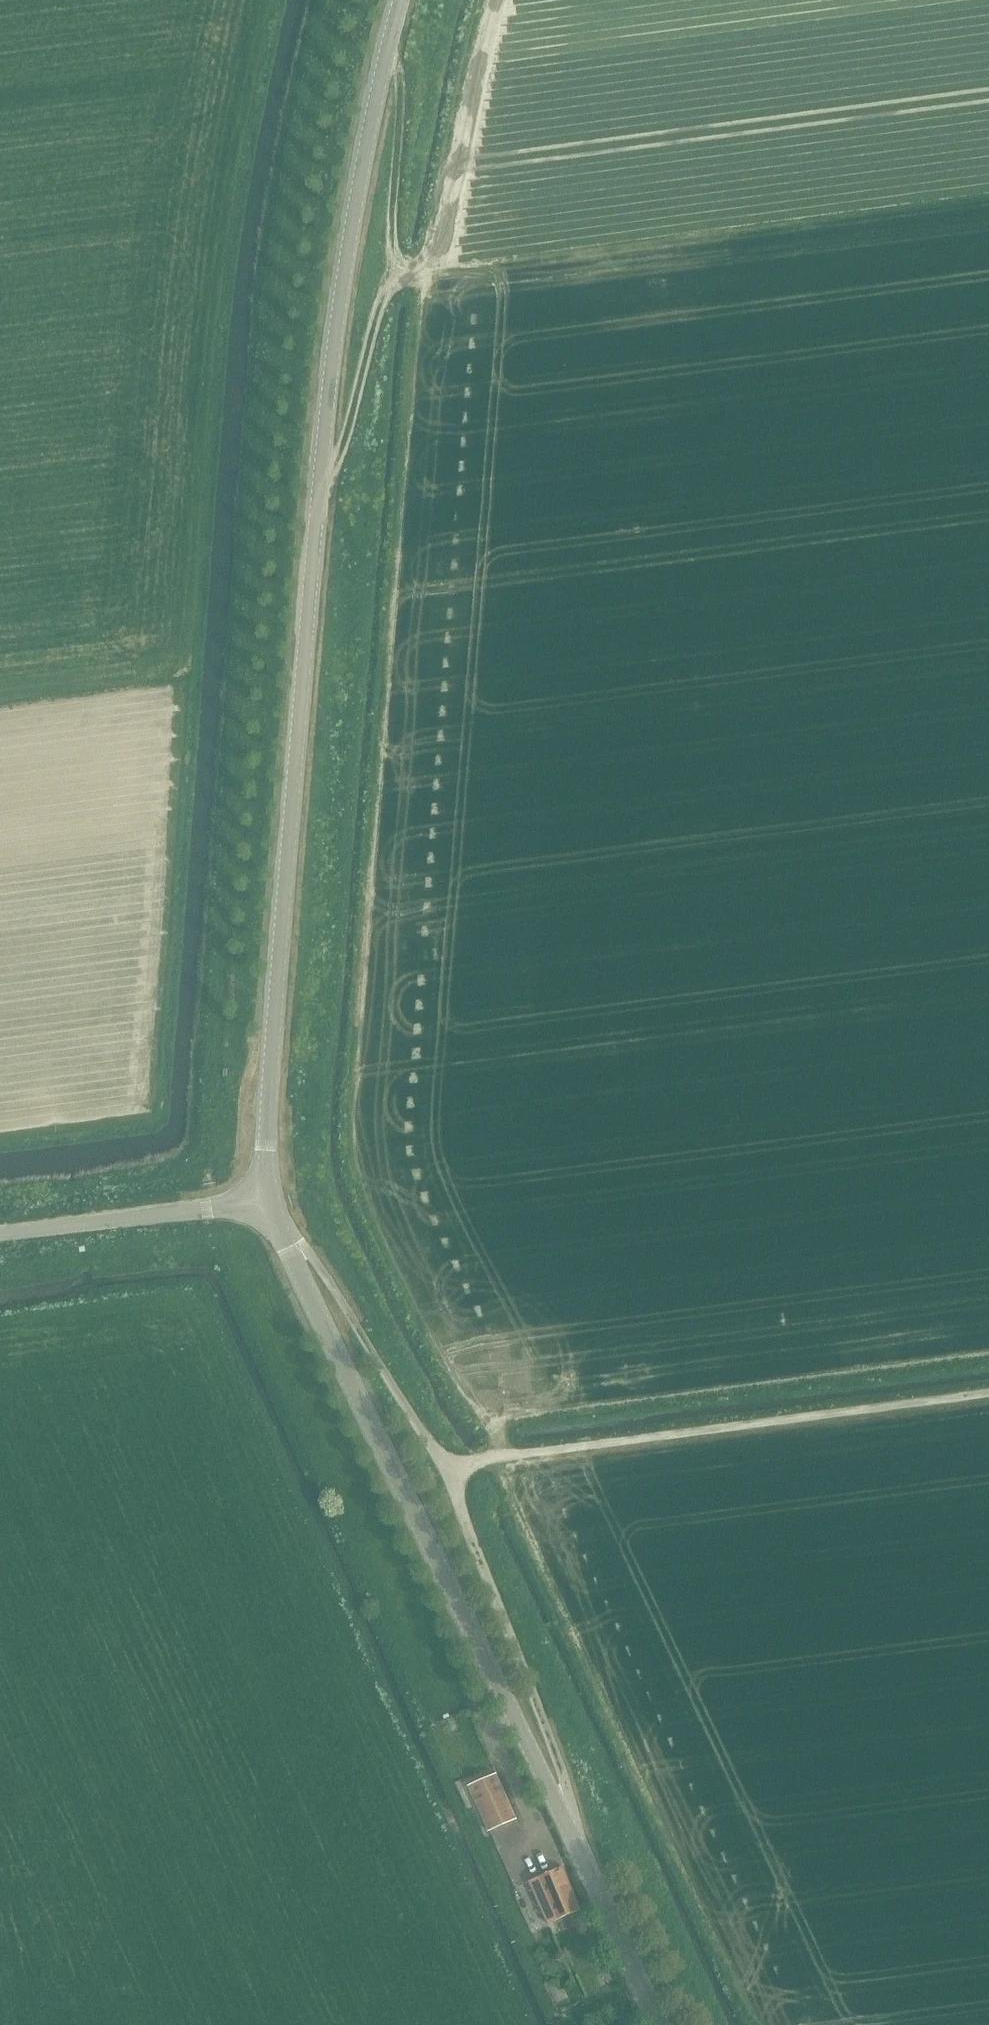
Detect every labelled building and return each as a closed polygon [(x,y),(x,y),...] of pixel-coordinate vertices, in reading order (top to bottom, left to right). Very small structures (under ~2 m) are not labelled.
[(468,1786),(488,1830),(515,1818),(496,1774),(470,1785),(468,1786)] [(534,1893),(546,1922),(578,1909),(562,1867),(534,1878),(540,1891),(534,1893)] [(566,2001),(581,1994),(576,1981),(560,1988),(566,2001)]
